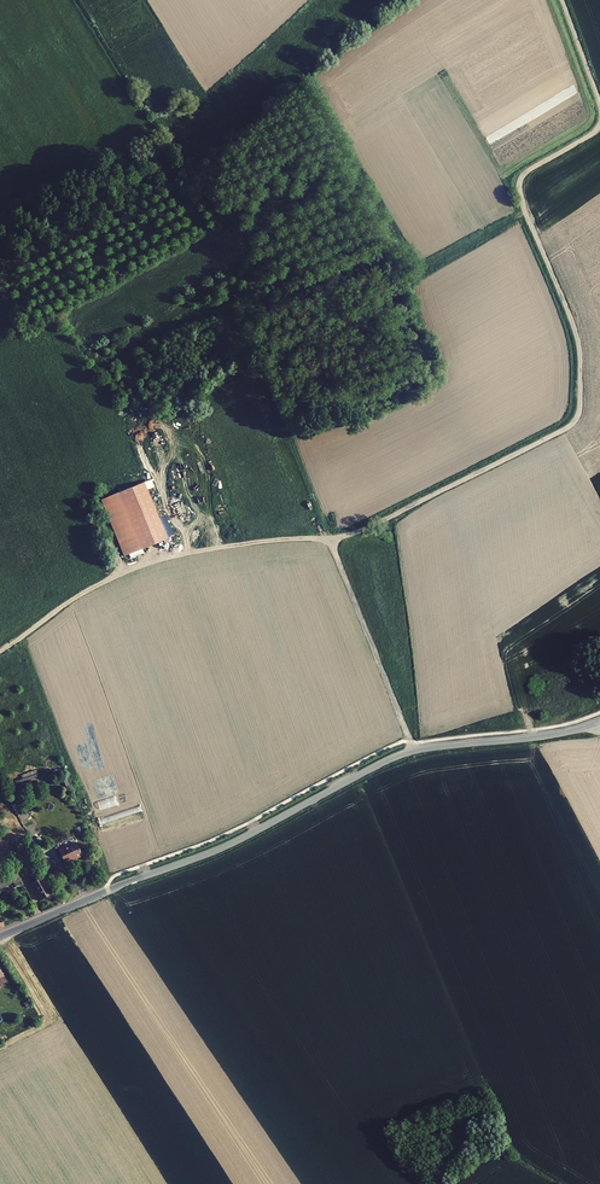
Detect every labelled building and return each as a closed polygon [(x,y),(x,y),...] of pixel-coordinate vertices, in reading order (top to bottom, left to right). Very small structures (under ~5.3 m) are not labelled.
[(143,484),(99,499),(100,501),(123,556),(167,540),(143,484)] [(58,850),(64,864),(81,855),(75,842),(58,850)] [(38,870),(41,875),(46,872),(43,867),(38,870)] [(20,880),(14,868),(0,876),(0,892),(20,880)] [(30,883),(40,901),(51,894),(41,877),(30,883)]
